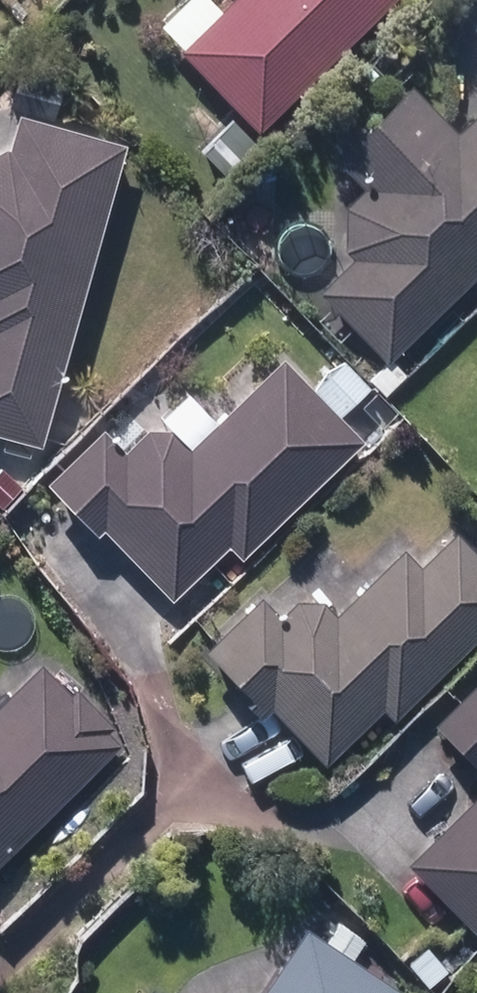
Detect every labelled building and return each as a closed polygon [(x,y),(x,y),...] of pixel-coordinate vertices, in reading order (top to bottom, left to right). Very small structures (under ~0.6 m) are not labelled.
[(258,133),(395,0),(239,0),(182,55),(258,133)] [(388,365),(476,278),(476,119),(459,136),(412,90),(337,163),(365,191),(347,209),(346,254),(355,262),(321,295),(388,365)] [(34,452),(120,149),(11,119),(3,151),(0,152),(0,442),(34,452)] [(371,385),(388,400),(406,381),(391,366),(371,385)] [(321,393),(346,417),(370,392),(346,368),(321,393)] [(94,537),(163,608),(220,553),(233,566),(351,451),(273,372),(181,462),(164,444),(137,440),(113,464),(91,441),(38,494),(87,545),(94,537)] [(3,514),(24,493),(5,474),(0,480),(0,511),(3,514)] [(320,771),(376,716),(389,729),(476,643),(476,569),(450,541),(416,574),(398,556),(332,622),(321,611),(288,611),(276,622),(255,605),(195,657),(231,701),(253,725),(265,714),(281,730),(320,771)] [(122,748),(110,736),(115,730),(75,691),(69,697),(41,668),(0,711),(0,870),(122,748)] [(476,677),(422,732),(448,761),(476,781),(476,677)] [(462,938),(476,923),(476,786),(394,869),(462,938)] [(352,963),(364,944),(339,928),(326,947),(309,934),(269,992),(396,992),(352,963)] [(410,966),(430,990),(447,974),(428,951),(410,966)]
